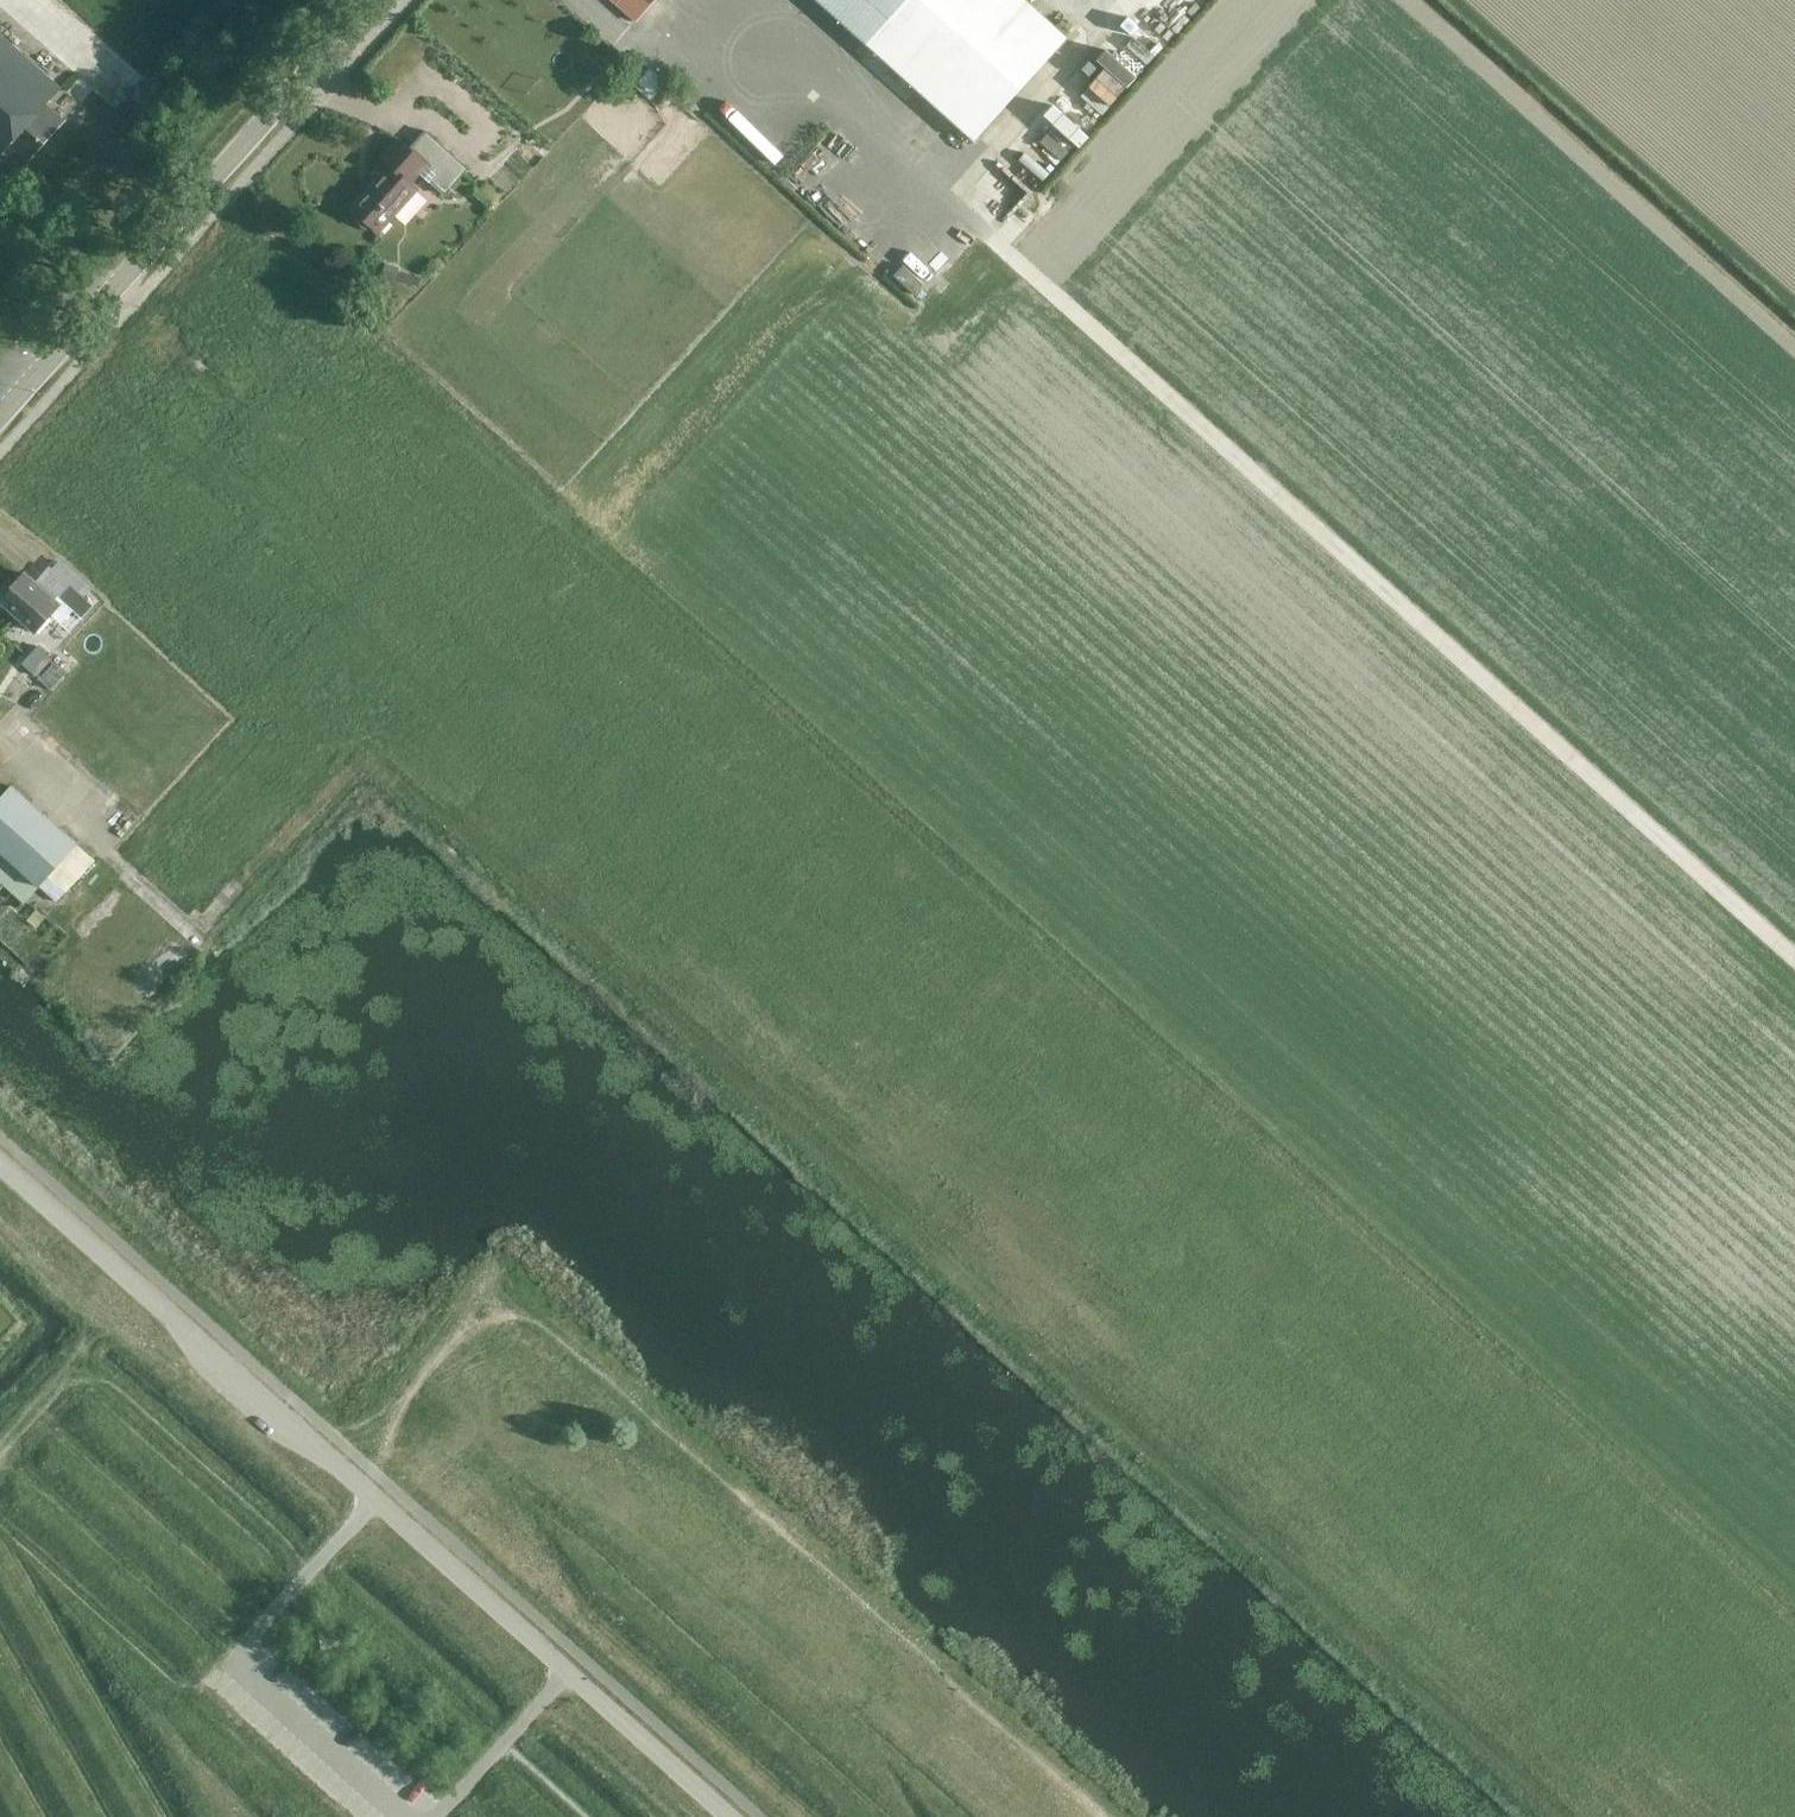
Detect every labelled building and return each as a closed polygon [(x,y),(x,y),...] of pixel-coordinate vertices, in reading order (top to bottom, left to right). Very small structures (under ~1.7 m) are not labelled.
[(656,0),(612,0),(637,22),(656,0)] [(974,142),(1068,37),(1027,0),(816,0),(974,142)] [(1199,0),(1156,0),(1149,8),(1173,29),(1199,0)] [(1143,24),(1126,43),(1148,63),(1165,45),(1143,24)] [(65,121),(47,105),(61,89),(0,34),(0,173),(10,182),(65,121)] [(630,90),(634,85),(651,100),(667,82),(650,67),(649,68),(640,61),(622,82),(630,90)] [(1083,94),(1107,111),(1120,92),(1097,75),(1083,94)] [(1058,138),(1088,105),(1065,85),(1003,152),(1039,184),(1071,150),(1058,138)] [(389,164),(350,207),(379,233),(425,182),(442,197),(468,168),(427,130),(411,148),(401,139),(383,158),(389,164)] [(37,634),(62,607),(29,576),(4,603),(37,634)] [(85,620),(96,607),(72,585),(61,598),(85,620)] [(4,885),(24,903),(39,886),(49,875),(67,891),(95,860),(77,844),(14,787),(0,802),(0,889),(4,885)]
